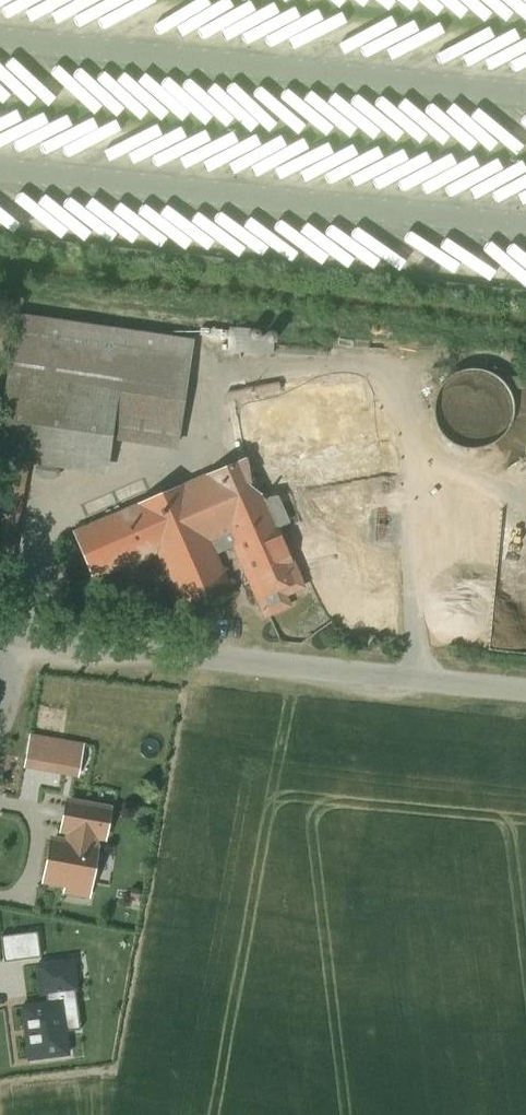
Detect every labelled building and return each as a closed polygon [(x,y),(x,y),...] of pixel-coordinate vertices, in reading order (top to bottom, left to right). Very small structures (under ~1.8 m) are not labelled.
[(191,340),(16,315),(7,376),(183,402),(191,340)] [(512,418),(513,409),(512,400),(510,393),(506,386),(500,379),(494,375),(486,371),(479,369),(471,369),(462,371),(455,373),(449,377),(444,382),(439,388),(436,395),(434,403),(433,410),(435,419),(437,425),(440,431),(447,439),(453,444),(461,447),(468,449),(475,449),(482,448),(490,445),(496,442),(502,437),(506,431),(510,425),(512,418)] [(319,372),(283,379),(285,392),(321,386),(319,372)] [(7,376),(0,417),(0,457),(27,462),(107,473),(111,443),(115,438),(176,447),(183,402),(7,376)] [(285,392),(235,401),(245,458),(251,470),(378,447),(366,378),(321,386),(285,392)] [(245,458),(73,532),(94,580),(158,552),(184,612),(233,591),(211,542),(219,539),(210,519),(262,496),(274,494),(291,492),(383,476),(378,447),(251,470),(245,458)] [(0,457),(0,599),(3,600),(27,462),(0,457)] [(291,492),(291,501),(364,488),(364,493),(386,492),(383,476),(291,492)] [(291,492),(274,494),(277,501),(291,501),(291,492)] [(388,547),(386,492),(364,493),(365,510),(366,547),(388,547)] [(262,496),(210,519),(219,539),(224,550),(236,545),(259,598),(259,597),(260,597),(258,593),(279,584),(296,577),(297,581),(299,580),(276,527),(286,522),(277,501),(274,494),(262,496)] [(303,589),(299,580),(297,581),(296,577),(279,584),(284,597),(303,589)] [(279,584),(258,593),(260,597),(259,597),(266,614),(288,605),(284,597),(279,584)] [(27,758),(77,768),(82,744),(32,735),(27,758)] [(95,835),(103,837),(108,809),(68,802),(63,830),(71,831),(95,835)] [(53,840),(45,880),(67,884),(66,891),(87,895),(96,847),(93,847),(95,835),(71,831),(69,842),(53,840)] [(22,960),(41,957),(37,931),(18,933),(22,960)] [(73,960),(37,964),(41,994),(46,993),(47,1003),(22,1006),(29,1059),(68,1054),(62,1003),(77,1001),(75,990),(76,989),(73,960)]
